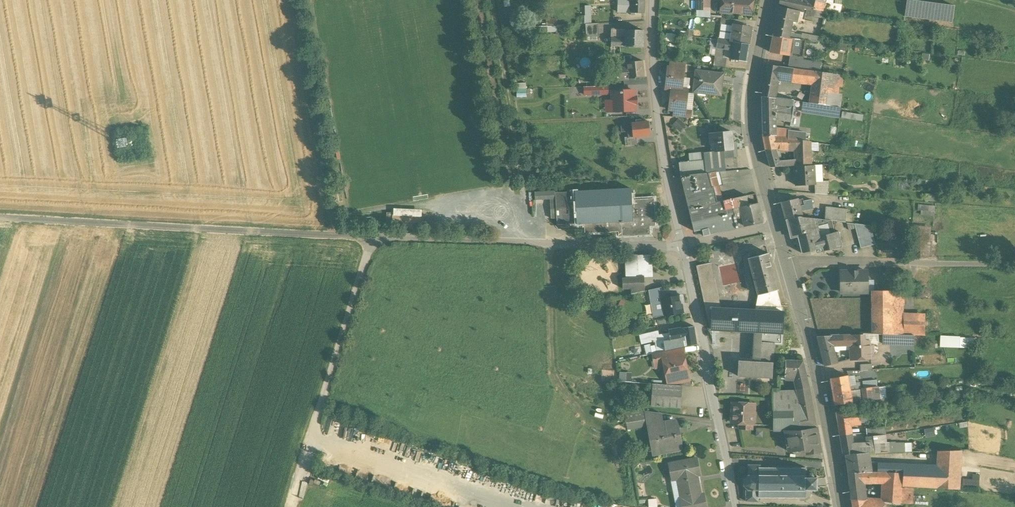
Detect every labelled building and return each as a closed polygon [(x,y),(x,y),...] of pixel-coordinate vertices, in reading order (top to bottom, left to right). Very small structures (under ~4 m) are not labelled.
[(631,12),(631,15),(635,15),(635,13),(644,13),(645,0),(632,0),(631,12)] [(696,10),(709,10),(709,0),(696,0),(696,10)] [(722,12),(750,15),(753,0),(724,0),(722,12)] [(797,0),(780,0),(779,7),(798,11),(803,12),(804,8),(805,1),(797,0)] [(805,1),(804,8),(807,9),(821,11),(823,0),(806,0),(805,1)] [(904,16),(952,22),(954,6),(910,0),(906,0),(904,16)] [(798,11),(779,7),(777,18),(792,22),(795,22),(798,11)] [(821,11),(807,9),(806,15),(824,18),(825,12),(821,11)] [(726,19),(721,18),(720,24),(732,27),(733,25),(733,19),(726,19)] [(792,22),(777,18),(773,36),(789,39),(792,22)] [(592,24),(586,24),(586,37),(599,36),(598,23),(592,24)] [(750,28),(733,25),(732,27),(730,42),(734,42),(748,44),(750,28)] [(639,27),(630,27),(630,30),(625,30),(625,47),(642,48),(643,31),(639,31),(639,27)] [(625,30),(611,30),(611,47),(625,47),(625,30)] [(789,39),(773,36),(768,60),(778,61),(780,48),(791,49),(792,39),(789,39)] [(800,40),(792,39),(791,49),(802,51),(803,41),(800,40)] [(730,42),(717,40),(716,47),(724,49),(732,50),(734,42),(730,42)] [(748,44),(734,42),(732,50),(731,59),(745,62),(748,44)] [(847,45),(838,45),(837,57),(846,58),(847,45)] [(716,47),(715,56),(723,58),(723,57),(724,49),(716,47)] [(732,50),(724,49),(723,57),(727,58),(731,59),(732,50)] [(723,58),(715,56),(713,66),(725,68),(727,58),(723,57),(723,58)] [(642,61),(627,62),(628,68),(629,79),(644,77),(642,61)] [(778,66),(767,64),(763,91),(773,93),(776,77),(791,79),(792,68),(778,66)] [(628,68),(622,69),(621,67),(613,68),(615,80),(629,79),(628,68)] [(670,68),(667,67),(665,88),(671,89),(681,90),(683,69),(670,68)] [(815,71),(792,68),(791,79),(790,80),(814,83),(815,71)] [(723,74),(696,71),(693,92),(720,96),(723,74)] [(829,73),(815,71),(814,83),(811,103),(825,105),(829,73)] [(829,73),(825,105),(840,107),(844,76),(829,73)] [(608,87),(584,87),(584,95),(608,94),(608,87)] [(526,97),(526,89),(516,90),(517,98),(526,97)] [(681,90),(671,89),(669,110),(675,110),(685,111),(687,91),(681,90)] [(613,111),(635,110),(635,104),(636,104),(636,97),(635,97),(634,91),(613,92),(613,111)] [(773,93),(763,91),(762,96),(772,98),(773,97),(793,100),(794,95),(778,92),(773,93)] [(772,98),(762,96),(762,129),(775,129),(775,119),(790,122),(793,100),(773,97),(772,98)] [(825,105),(811,103),(809,114),(839,119),(840,107),(825,105)] [(842,117),(864,120),(865,115),(843,112),(842,117)] [(685,125),(679,119),(673,126),(679,132),(684,126),(685,125)] [(649,121),(640,122),(640,120),(636,120),(636,123),(632,123),(632,131),(633,137),(636,137),(650,136),(649,121)] [(632,123),(621,125),(621,132),(628,132),(632,131),(632,123)] [(731,132),(709,134),(710,144),(714,144),(715,152),(723,151),(723,158),(737,157),(735,143),(732,143),(731,132)] [(805,134),(788,132),(788,137),(788,139),(805,141),(805,134)] [(773,136),(763,137),(765,150),(768,159),(777,157),(775,150),(788,150),(788,139),(788,137),(775,137),(774,137),(773,136)] [(628,138),(628,137),(625,138),(626,146),(637,145),(636,137),(633,137),(628,138)] [(777,157),(768,159),(770,167),(795,165),(795,166),(811,166),(810,141),(805,141),(788,139),(788,150),(795,150),(794,161),(779,162),(777,157)] [(689,162),(679,163),(680,176),(708,173),(717,173),(725,172),(723,158),(723,151),(715,152),(704,153),(705,160),(689,162)] [(704,152),(689,154),(689,162),(705,160),(704,153),(704,152)] [(795,166),(795,167),(796,185),(814,185),(815,184),(815,182),(814,165),(811,166),(795,166)] [(713,187),(712,187),(708,173),(680,176),(693,232),(702,230),(703,236),(738,228),(735,215),(733,216),(733,215),(742,213),(740,207),(748,205),(746,196),(717,202),(716,198),(715,195),(713,187)] [(717,173),(708,173),(712,187),(713,187),(720,186),(717,173)] [(829,181),(821,181),(821,182),(815,182),(815,184),(814,185),(815,194),(827,195),(829,181)] [(631,189),(575,192),(577,224),(584,223),(585,233),(619,231),(619,236),(650,234),(649,220),(654,220),(653,199),(631,200),(631,189)] [(555,191),(534,192),(535,200),(550,199),(555,199),(555,193),(555,191)] [(555,193),(555,199),(550,199),(551,219),(556,218),(557,225),(577,224),(575,192),(555,193)] [(798,198),(780,203),(785,220),(788,219),(799,217),(803,217),(801,211),(800,206),(798,200),(798,198)] [(811,200),(803,201),(804,205),(800,206),(801,211),(813,209),(811,200)] [(748,205),(740,207),(742,213),(745,226),(763,222),(758,203),(748,205)] [(847,209),(825,207),(824,220),(845,222),(847,209)] [(803,217),(799,217),(788,219),(792,236),(797,235),(802,253),(816,250),(816,248),(822,247),(823,251),(842,246),(838,231),(820,235),(818,225),(832,222),(832,221),(824,220),(803,217)] [(871,226),(854,224),(860,248),(875,244),(871,226)] [(930,232),(921,232),(920,240),(920,251),(929,251),(930,232)] [(778,290),(768,253),(748,258),(758,294),(755,310),(720,308),(705,308),(710,330),(754,332),(761,332),(782,333),(783,312),(783,311),(777,291),(778,290)] [(650,256),(637,256),(637,255),(625,255),(626,278),(626,279),(638,278),(638,276),(652,276),(651,254),(650,254),(650,256)] [(711,263),(696,266),(700,282),(714,279),(711,263)] [(866,272),(841,272),(841,293),(866,293),(866,272)] [(652,276),(638,276),(638,278),(626,279),(626,278),(622,278),(622,289),(630,289),(631,295),(644,291),(644,278),(652,278),(652,276)] [(714,279),(700,282),(705,308),(720,308),(714,279)] [(663,287),(649,290),(650,298),(665,296),(663,287)] [(892,291),(871,292),(871,322),(871,334),(883,334),(889,335),(893,335),(892,291)] [(901,291),(892,291),(893,335),(900,335),(902,335),(901,291)] [(665,296),(650,298),(652,306),(653,306),(663,304),(662,300),(665,299),(665,296)] [(665,299),(662,300),(663,304),(665,315),(682,312),(680,303),(680,302),(679,303),(678,297),(665,299)] [(663,304),(653,306),(654,317),(665,315),(663,304)] [(925,314),(903,313),(903,335),(925,335),(925,319),(925,314)] [(693,326),(669,330),(669,333),(670,341),(679,340),(680,347),(682,347),(696,345),(693,326)] [(659,336),(658,331),(640,335),(642,344),(653,341),(653,342),(655,342),(656,353),(665,351),(663,336),(659,336)] [(773,343),(760,342),(761,332),(754,332),(752,361),(772,362),(773,362),(773,343)] [(670,341),(669,333),(662,334),(663,336),(665,351),(680,347),(679,340),(670,341)] [(839,336),(818,336),(825,366),(837,363),(832,346),(850,345),(850,335),(839,336)] [(863,335),(850,335),(850,345),(850,359),(870,358),(870,357),(873,354),(872,345),(869,342),(863,342),(863,335)] [(893,335),(889,335),(889,344),(900,344),(900,335),(893,335)] [(915,335),(900,335),(900,344),(915,345),(915,335)] [(974,338),(941,337),(940,347),(973,348),(974,338)] [(650,344),(644,345),(646,355),(652,353),(650,344)] [(656,353),(652,353),(654,361),(663,359),(683,355),(682,347),(680,347),(665,351),(656,353)] [(683,355),(663,359),(668,385),(682,386),(690,387),(687,374),(683,355)] [(752,361),(738,360),(737,376),(771,378),(772,362),(752,361)] [(803,361),(786,360),(785,377),(779,377),(779,379),(796,379),(800,388),(809,387),(803,361)] [(847,376),(830,380),(832,392),(850,390),(849,387),(847,376)] [(668,385),(652,384),(651,406),(680,408),(682,386),(668,385)] [(800,388),(795,394),(794,392),(792,392),(792,394),(778,394),(778,390),(773,390),(773,392),(772,392),(773,407),(773,431),(784,430),(799,430),(816,427),(809,387),(800,388)] [(878,387),(870,388),(871,400),(879,399),(878,387)] [(870,388),(862,388),(864,400),(864,401),(871,400),(870,388)] [(855,389),(850,390),(832,392),(835,405),(851,403),(852,402),(850,393),(855,392),(855,389)] [(753,404),(733,403),(731,423),(739,423),(752,424),(753,404)] [(857,410),(836,413),(840,434),(851,434),(849,425),(859,423),(857,411),(857,410)] [(866,410),(857,411),(859,423),(865,422),(868,422),(866,410)] [(628,429),(648,426),(645,411),(625,415),(628,429)] [(659,413),(645,411),(648,426),(661,423),(659,413)] [(661,423),(648,426),(651,441),(654,440),(656,451),(670,448),(670,451),(679,449),(678,443),(675,443),(674,438),(676,437),(676,436),(676,435),(675,434),(674,433),(671,421),(661,423)] [(816,427),(799,430),(784,430),(788,452),(796,451),(796,452),(801,451),(801,452),(806,451),(806,453),(811,452),(812,453),(820,452),(816,427)] [(885,427),(866,429),(866,435),(867,437),(885,435),(885,427)] [(934,428),(924,429),(925,438),(935,436),(934,428)] [(851,434),(840,434),(843,455),(845,455),(845,454),(856,454),(856,445),(852,445),(851,434)] [(885,435),(867,437),(867,444),(879,443),(886,443),(885,435)] [(886,443),(879,443),(880,453),(889,453),(889,442),(886,443)] [(895,442),(889,442),(889,453),(905,452),(905,443),(895,443),(895,442)] [(867,444),(856,445),(856,454),(867,454),(867,453),(880,453),(879,443),(867,444)] [(960,451),(939,451),(938,467),(937,488),(958,489),(959,467),(960,451)] [(856,454),(845,454),(845,455),(848,472),(870,472),(870,473),(877,473),(877,465),(868,466),(867,454),(856,454)] [(696,476),(699,475),(696,459),(669,464),(672,481),(677,480),(683,506),(706,506),(703,494),(701,495),(696,476)] [(938,467),(877,464),(877,465),(877,473),(884,473),(903,473),(902,486),(912,487),(937,488),(938,467)] [(776,468),(769,468),(769,466),(767,466),(767,468),(760,468),(760,465),(748,465),(748,474),(747,474),(748,476),(744,479),(743,479),(742,480),(744,480),(744,485),(742,486),(743,487),(744,486),(748,490),(747,490),(746,490),(746,501),(758,502),(759,498),(759,497),(767,497),(767,499),(769,499),(769,497),(776,497),(776,499),(778,499),(778,497),(786,497),(785,499),(787,499),(787,497),(795,497),(795,499),(796,499),(796,497),(804,497),(805,499),(806,498),(805,497),(805,490),(808,490),(809,492),(811,492),(813,490),(813,488),(815,488),(816,490),(817,489),(816,487),(816,486),(817,479),(816,479),(817,477),(816,476),(815,478),(813,478),(813,475),(812,473),(809,473),(808,475),(808,476),(805,476),(805,469),(806,468),(805,467),(804,468),(796,468),(796,467),(795,467),(795,468),(787,468),(787,467),(786,467),(786,468),(778,468),(778,467),(777,467),(776,468)] [(870,472),(848,472),(850,490),(859,490),(861,492),(861,482),(883,482),(884,473),(877,473),(870,473),(870,472)] [(903,473),(884,473),(883,482),(882,501),(882,502),(883,502),(911,504),(912,487),(902,486),(903,473)] [(973,474),(973,479),(964,479),(964,487),(980,487),(981,474),(973,474)] [(850,490),(851,500),(852,500),(853,506),(883,506),(883,502),(882,502),(882,501),(862,500),(861,492),(859,490),(850,490)]
